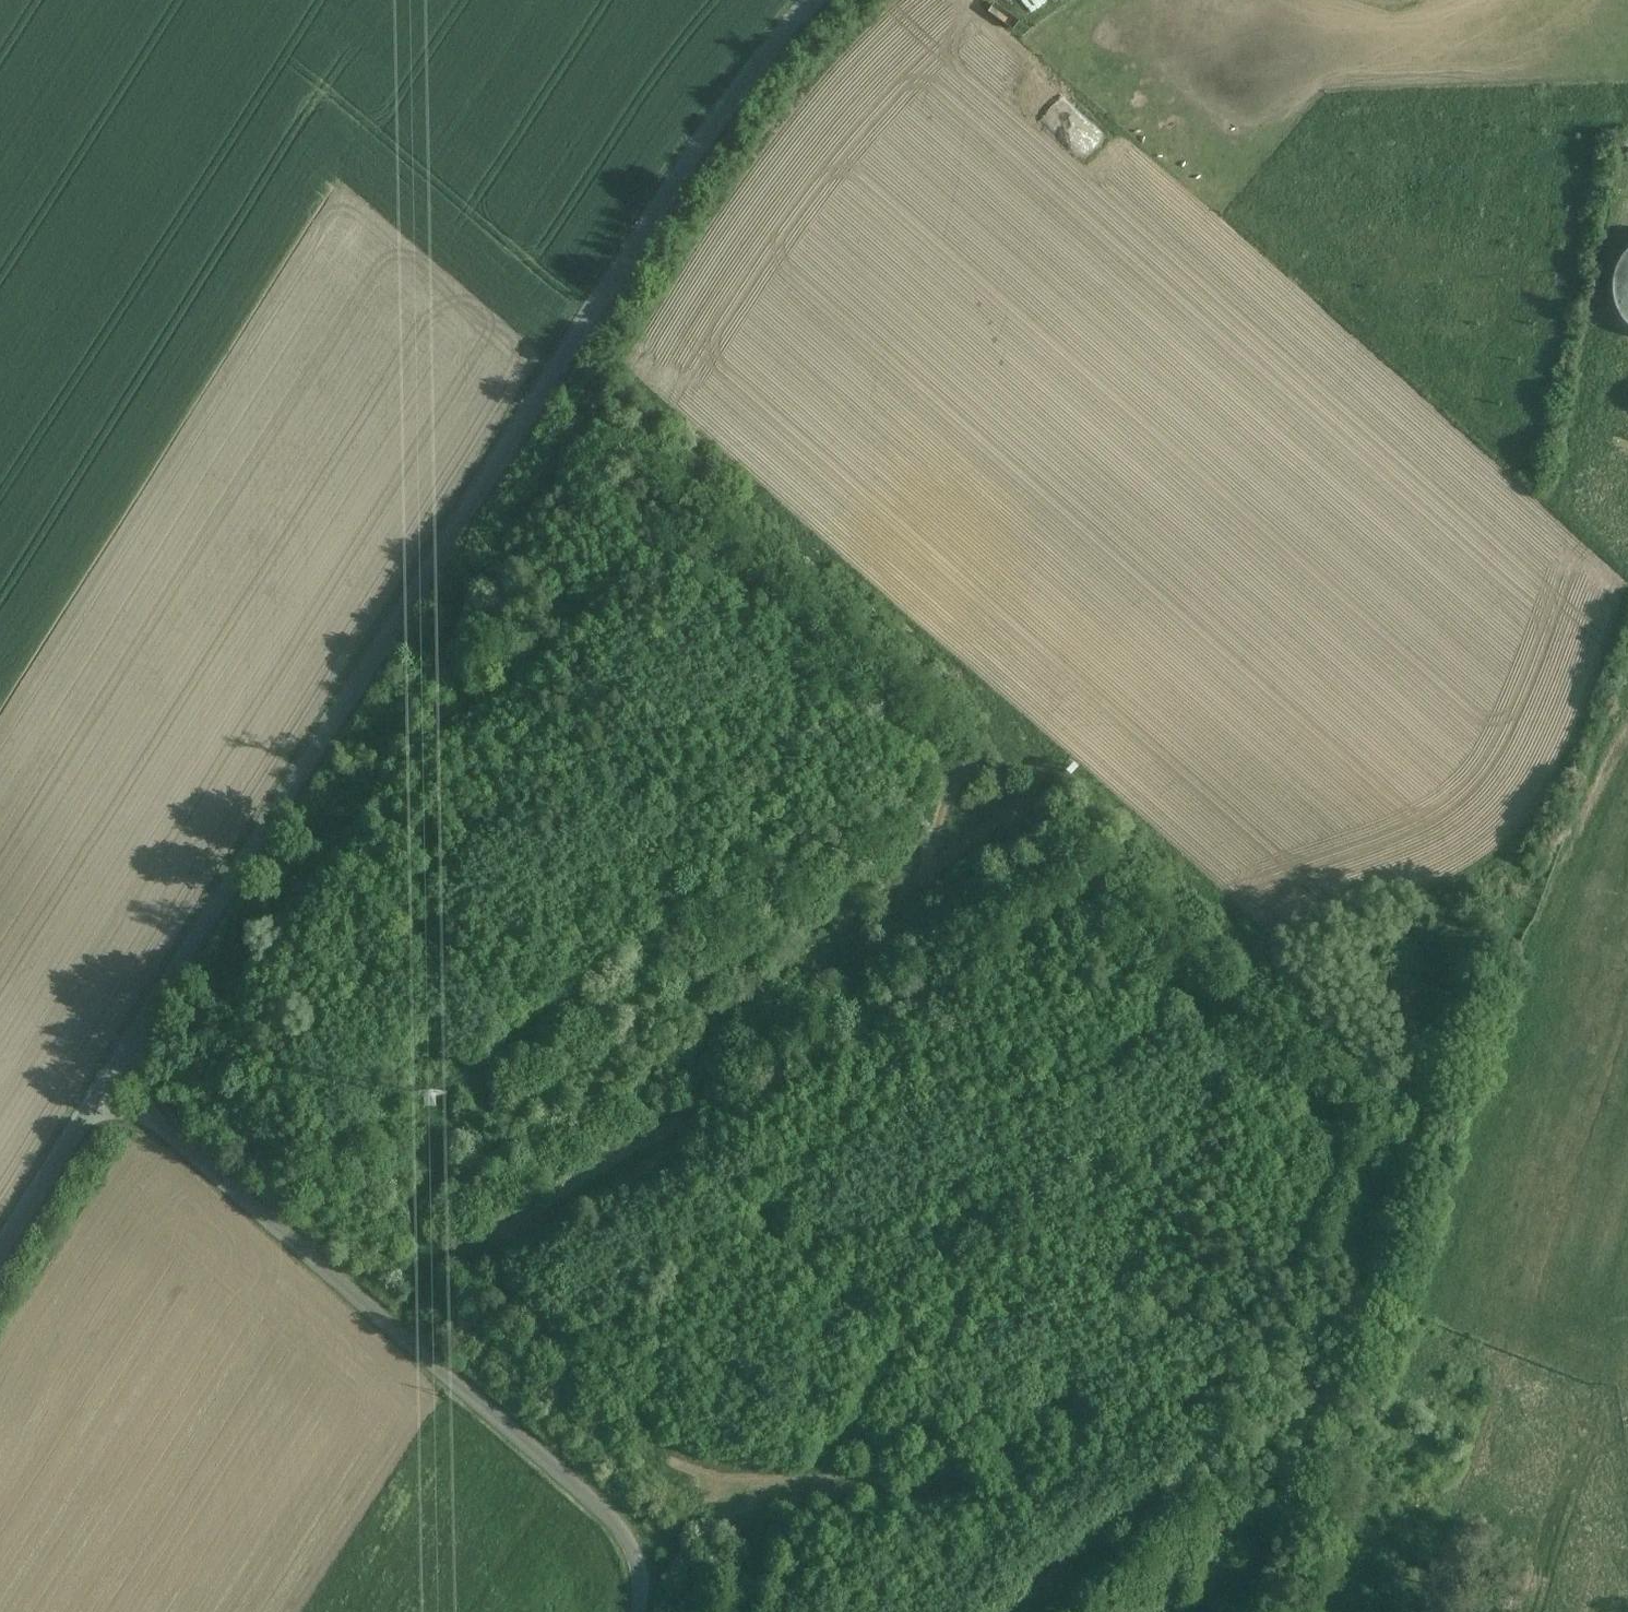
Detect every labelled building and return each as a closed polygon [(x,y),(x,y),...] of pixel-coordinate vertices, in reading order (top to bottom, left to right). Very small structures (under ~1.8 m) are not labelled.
[(1626,327),(1627,328),(1627,251),(1619,261),(1611,284),(1614,307),(1626,327)]
